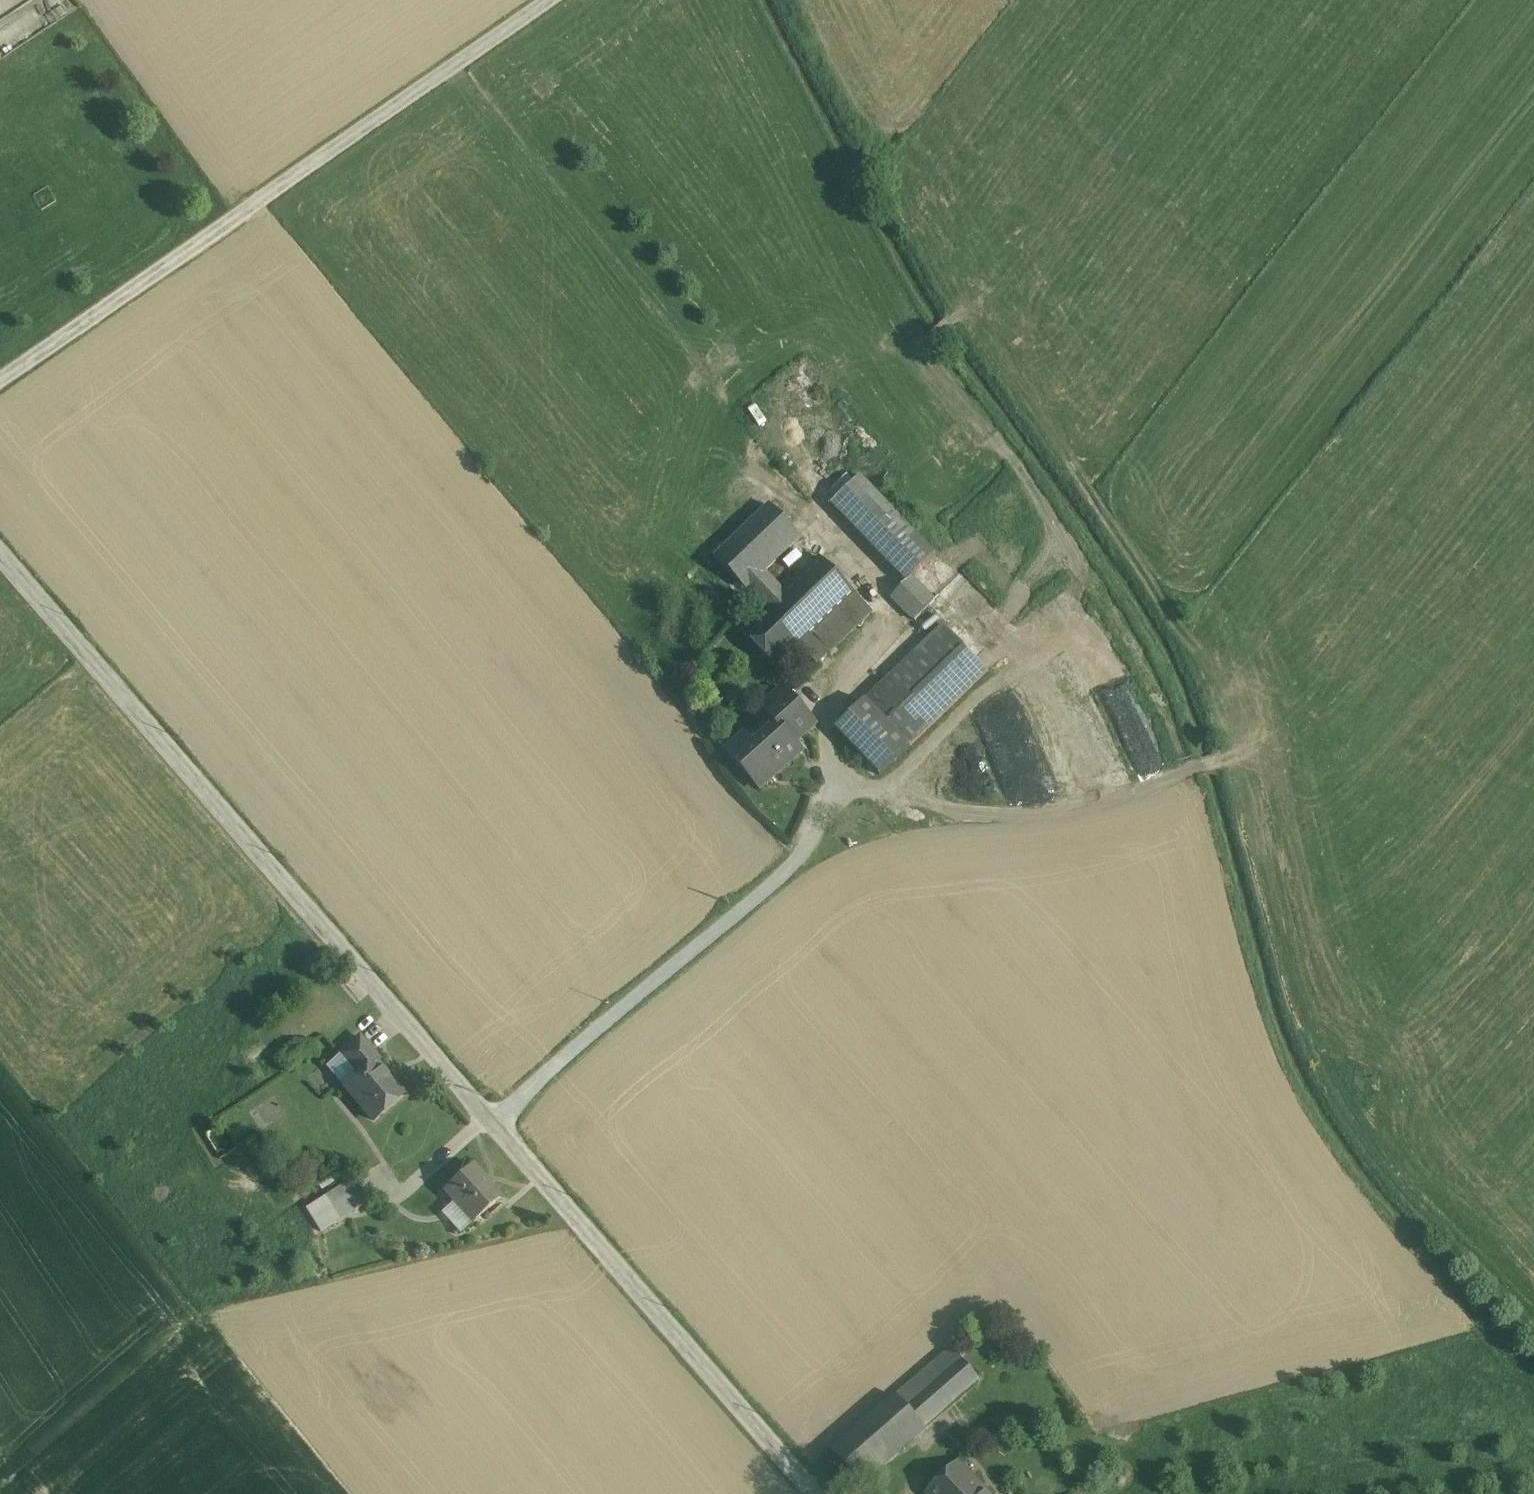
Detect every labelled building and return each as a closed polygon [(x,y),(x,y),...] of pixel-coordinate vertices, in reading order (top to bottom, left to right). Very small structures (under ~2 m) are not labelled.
[(936,555),(861,476),(831,505),(907,583),(913,578),(936,555)] [(716,559),(746,592),(765,573),(801,539),(771,507),(716,559)] [(785,592),(766,611),(802,647),(856,593),(820,557),(785,592)] [(746,592),(766,611),(785,592),(765,573),(746,592)] [(934,601),(913,578),(907,583),(892,597),(914,620),(934,601)] [(856,593),(802,647),(819,665),(873,611),(856,593)] [(766,611),(744,633),(779,669),(802,647),(766,611)] [(948,628),(839,731),(882,776),(991,673),(948,628)] [(745,736),(728,752),(761,789),(803,752),(795,744),(817,726),(785,689),(763,708),(779,727),(755,747),(745,736)] [(347,1093),(379,1131),(413,1102),(382,1064),(381,1065),(362,1041),(338,1060),(358,1084),(347,1093)] [(478,1170),(447,1196),(475,1231),(507,1205),(478,1170)] [(350,1187),(306,1212),(320,1237),(364,1211),(350,1187)] [(951,1349),(897,1397),(925,1428),(979,1380),(951,1349)] [(897,1397),(833,1452),(862,1485),(926,1430),(925,1428),(897,1397)] [(959,1464),(927,1493),(987,1493),(959,1464)]
